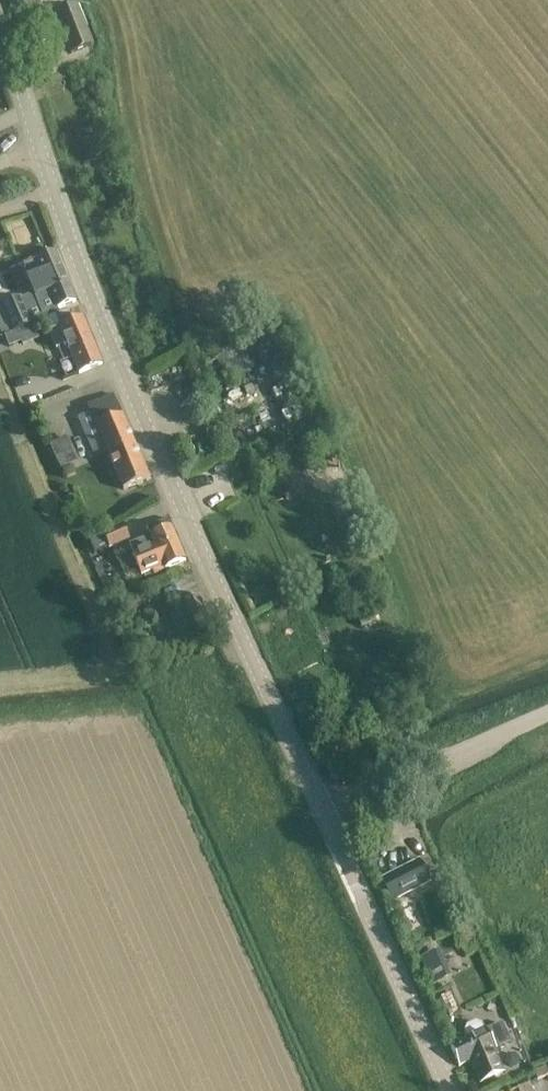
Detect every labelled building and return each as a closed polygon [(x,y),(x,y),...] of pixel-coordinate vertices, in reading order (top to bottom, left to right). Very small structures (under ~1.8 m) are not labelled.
[(91,43),(77,5),(56,14),(72,52),(91,43)] [(58,309),(76,301),(55,252),(20,267),(31,294),(23,298),(2,306),(12,333),(33,326),(43,321),(60,314),(58,309)] [(68,378),(82,372),(102,363),(82,315),(70,320),(66,311),(60,314),(43,321),(54,347),(65,342),(75,365),(64,370),(68,378)] [(18,336),(7,340),(11,351),(22,347),(18,336)] [(113,395),(93,403),(90,404),(93,410),(81,416),(97,452),(108,447),(126,489),(149,479),(113,395)] [(77,464),(66,438),(50,446),(60,470),(77,464)] [(306,443),(293,449),(297,457),(309,452),(306,443)] [(72,466),(62,470),(66,479),(76,475),(72,466)] [(150,536),(129,545),(133,553),(131,554),(133,558),(176,539),(167,518),(148,527),(147,528),(150,536)] [(124,526),(90,540),(95,552),(129,538),(124,526)] [(163,569),(165,568),(185,559),(176,539),(133,558),(140,575),(162,566),(163,569)] [(378,545),(365,550),(368,559),(381,554),(378,545)] [(180,640),(194,633),(214,624),(202,596),(168,612),(180,640)] [(420,862),(381,880),(391,902),(430,883),(420,862)] [(421,960),(433,984),(446,978),(434,954),(421,960)] [(464,1033),(467,1040),(450,1047),(459,1066),(471,1061),(480,1083),(502,1073),(493,1051),(510,1044),(501,1024),(484,1032),(481,1025),(475,1023),(466,1026),(464,1033)] [(533,1072),(536,1080),(547,1075),(547,1072),(546,1067),(533,1072)] [(530,1082),(518,1087),(520,1090),(533,1090),(530,1082)]
